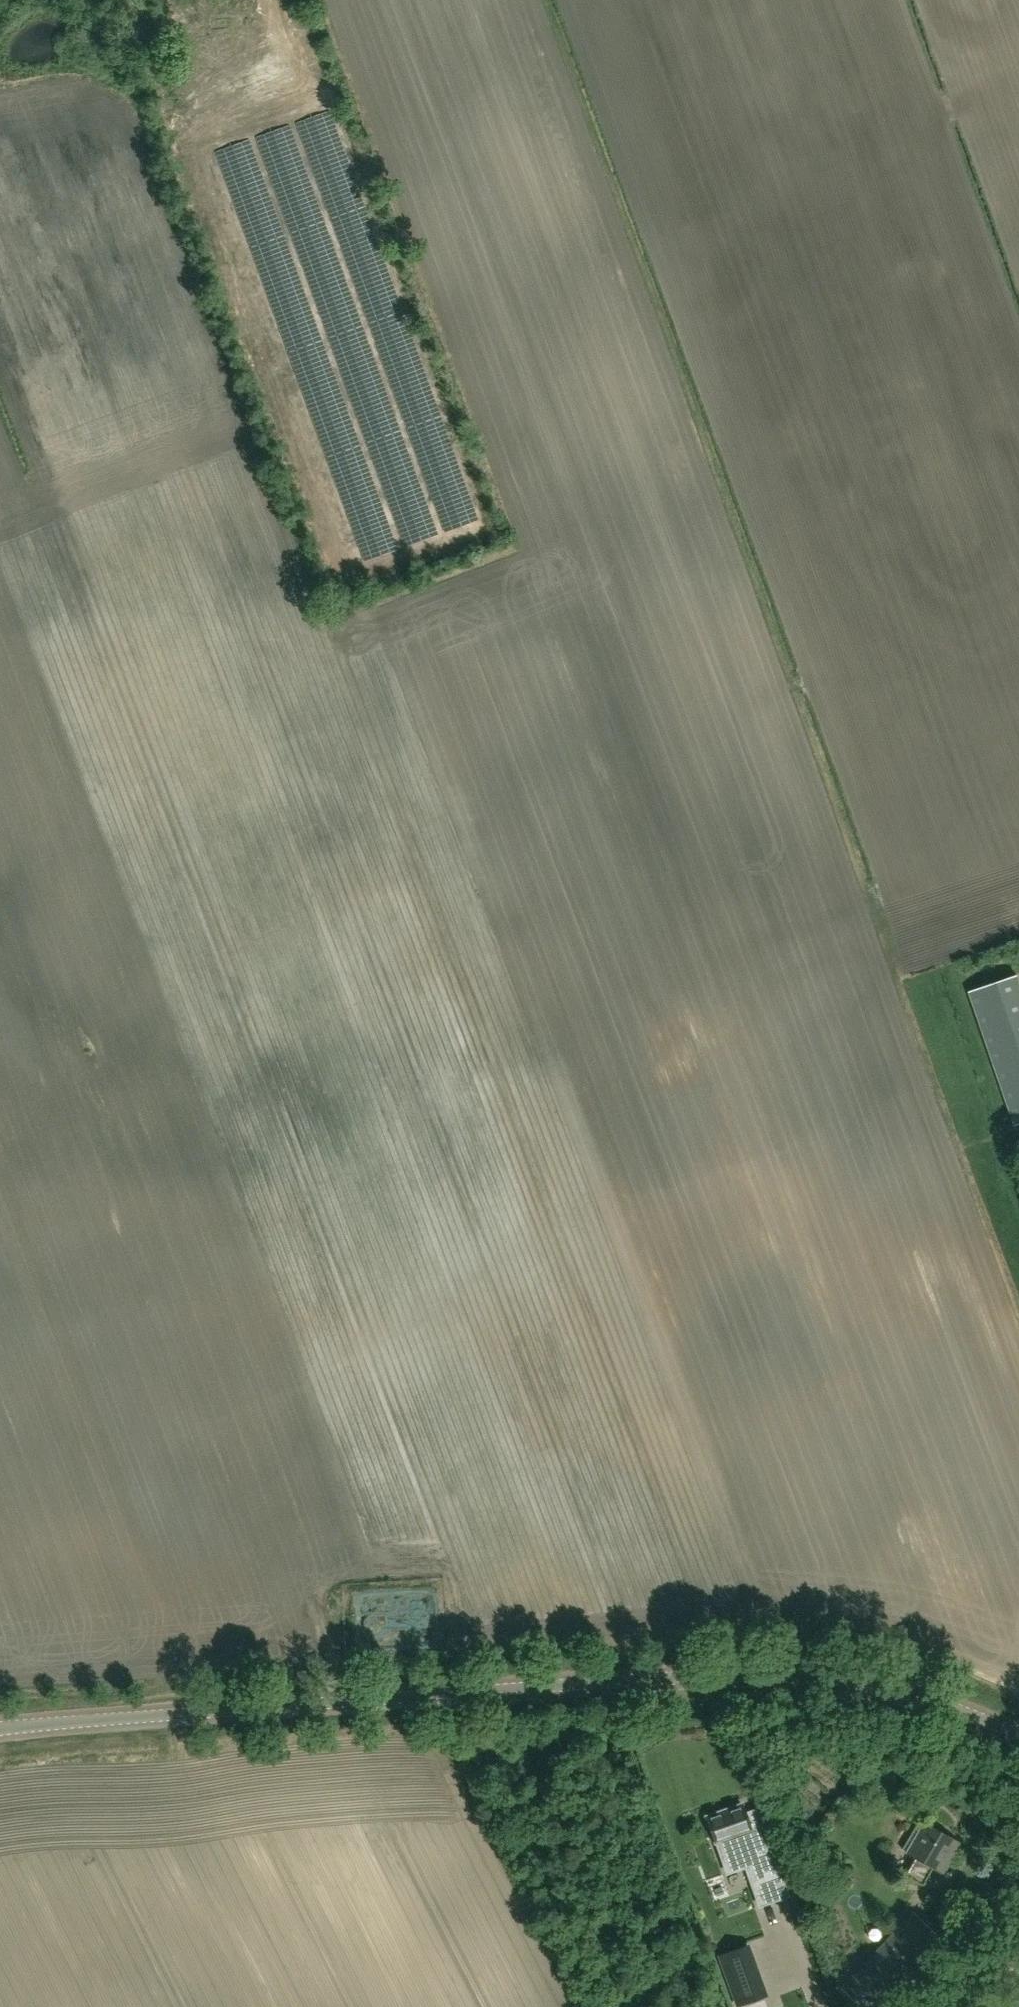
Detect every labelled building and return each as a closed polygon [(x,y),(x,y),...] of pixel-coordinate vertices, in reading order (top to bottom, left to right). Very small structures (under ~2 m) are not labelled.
[(970,991),(1016,1125),(1018,1124),(1018,976),(1018,975),(970,991)] [(715,1843),(751,1831),(742,1804),(706,1817),(715,1843)] [(942,1873),(955,1851),(947,1847),(952,1839),(919,1820),(902,1850),(915,1857),(906,1875),(923,1885),(933,1868),(942,1873)] [(843,1988),(862,2006),(873,2006),(939,1938),(913,1914),(843,1988)] [(749,1943),(717,1955),(737,2006),(768,1995),(749,1943)]
